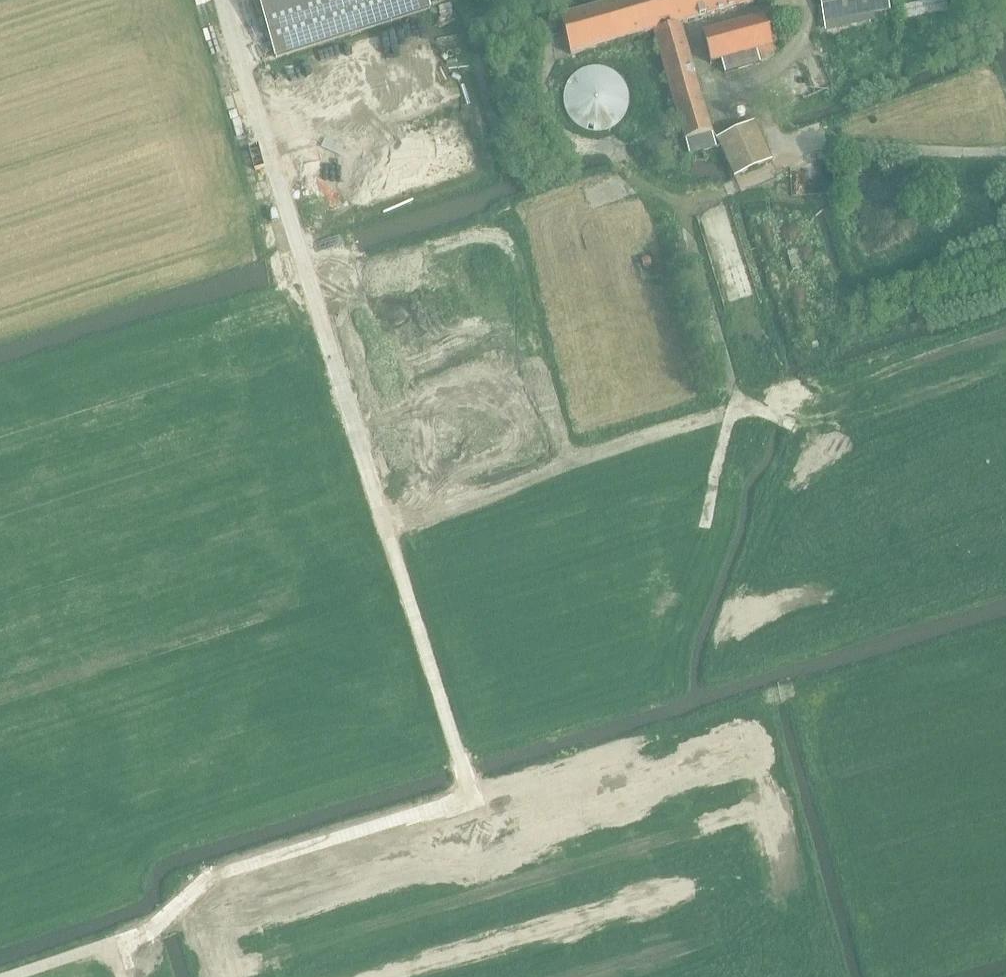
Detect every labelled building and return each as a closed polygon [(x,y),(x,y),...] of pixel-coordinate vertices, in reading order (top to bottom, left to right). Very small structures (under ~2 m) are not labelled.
[(275,58),(429,9),(427,0),(257,0),(275,58)] [(754,3),(754,0),(615,0),(558,16),(569,55),(652,31),(683,140),(684,141),(687,155),(714,147),(680,24),(754,3)] [(888,11),(885,0),(821,0),(825,23),(888,11)] [(948,10),(946,0),(937,0),(914,4),(913,0),(895,0),(897,9),(901,8),(903,19),(948,10)] [(756,50),(772,46),(764,17),(701,35),(710,64),(721,61),(724,73),(759,63),(756,50)] [(624,80),(620,75),(615,71),(610,68),(603,66),(597,65),(591,66),(584,67),(579,70),(573,74),(569,79),(566,85),(564,91),(563,97),(564,104),(565,110),(568,116),(572,121),(577,125),(583,128),(589,130),(595,131),(602,130),(608,129),(614,126),(619,122),(623,117),(626,111),(628,105),(629,99),(629,92),(627,86),(624,80)] [(733,177),(771,160),(754,123),(716,140),(733,177)] [(800,247),(788,251),(794,270),(807,266),(800,247)]
